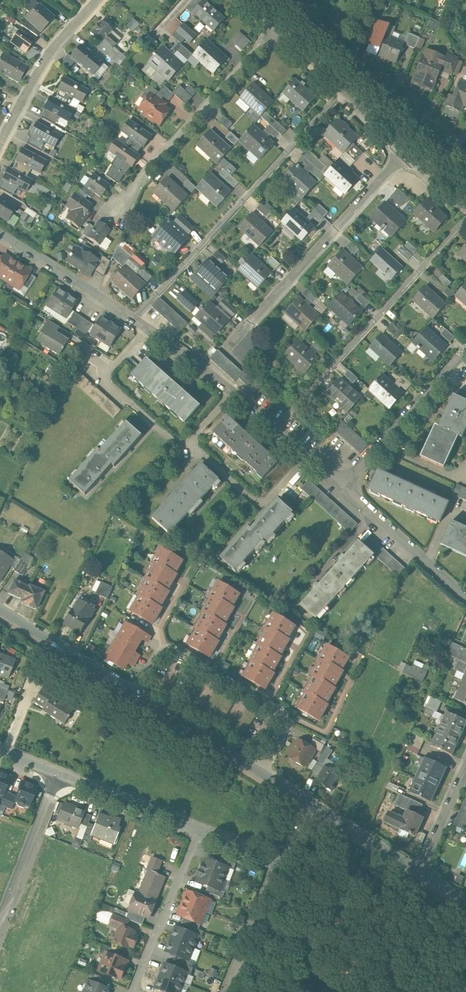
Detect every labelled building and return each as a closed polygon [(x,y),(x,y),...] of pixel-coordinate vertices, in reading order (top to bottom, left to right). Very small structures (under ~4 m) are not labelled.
[(34,0),(31,0),(24,8),(30,14),(26,19),(35,27),(41,32),(54,18),(34,0)] [(225,20),(204,1),(194,12),(215,31),(225,20)] [(14,21),(7,16),(4,20),(11,25),(14,21)] [(133,31),(140,24),(133,18),(126,25),(133,31)] [(35,27),(26,19),(21,25),(31,32),(35,27)] [(112,31),(101,21),(90,33),(101,42),(110,51),(114,47),(119,41),(110,33),(112,31)] [(389,25),(379,21),(376,29),(375,29),(372,34),(373,35),(369,44),(380,49),(381,47),(383,48),(388,37),(391,38),(395,27),(389,25)] [(34,41),(19,30),(19,31),(13,27),(10,32),(15,36),(11,42),(25,53),(34,41)] [(240,52),(251,41),(239,30),(229,41),(240,52)] [(186,39),(177,31),(172,36),(181,44),(186,39)] [(420,38),(409,33),(405,42),(406,45),(415,49),(420,38)] [(391,38),(388,37),(383,48),(380,54),(381,54),(382,53),(389,55),(388,57),(389,60),(395,62),(397,61),(404,45),(403,43),(391,38)] [(227,59),(207,40),(193,55),(214,74),(227,59)] [(110,51),(101,42),(97,47),(106,56),(110,51)] [(102,63),(80,45),(70,57),(70,58),(78,64),(92,76),(102,63)] [(193,55),(183,45),(177,51),(188,61),(193,55)] [(184,65),(163,46),(148,63),(169,81),(184,65)] [(110,51),(106,56),(111,59),(119,51),(114,47),(110,51)] [(365,54),(359,51),(353,63),(360,66),(365,54)] [(3,53),(0,58),(0,73),(18,83),(27,67),(3,53)] [(70,57),(67,55),(60,63),(71,71),(78,64),(70,58),(70,57)] [(444,63),(424,55),(417,72),(427,76),(426,78),(435,83),(444,63)] [(457,64),(448,60),(443,72),(452,76),(457,64)] [(107,67),(102,63),(92,76),(97,79),(107,67)] [(88,91),(64,77),(57,90),(60,91),(58,94),(70,100),(73,95),(83,101),(88,91)] [(316,98),(296,79),(283,93),(303,112),(316,98)] [(461,81),(454,98),(463,102),(462,105),(465,106),(465,83),(461,81)] [(274,103),(253,84),(240,98),(261,117),(266,112),(274,103)] [(185,90),(179,85),(172,93),(174,94),(186,105),(192,97),(185,91),(185,90)] [(197,92),(190,85),(185,90),(185,91),(192,97),(197,92)] [(159,93),(149,86),(141,97),(145,100),(149,94),(160,101),(164,96),(159,93)] [(172,93),(165,86),(159,93),(164,96),(170,100),(174,94),(172,93)] [(70,100),(58,94),(55,99),(67,106),(70,100)] [(160,101),(149,94),(145,100),(140,108),(147,112),(145,115),(144,114),(144,115),(153,121),(154,120),(160,125),(170,111),(161,104),(162,103),(160,101)] [(55,99),(50,96),(43,109),(46,110),(44,113),(56,119),(59,114),(69,120),(75,110),(67,106),(55,99)] [(419,111),(412,108),(407,119),(414,122),(419,111)] [(277,122),(266,112),(261,117),(270,125),(272,127),(277,122)] [(56,119),(44,113),(41,118),(53,125),(56,119)] [(233,124),(224,116),(219,121),(228,130),(233,124)] [(358,138),(337,119),(324,134),(345,153),(345,152),(353,143),(358,138)] [(152,136),(129,120),(123,129),(132,136),(129,141),(140,148),(142,146),(144,147),(152,136)] [(60,136),(36,122),(29,135),(32,136),(30,139),(42,145),(44,140),(55,146),(60,136)] [(287,130),(277,122),(272,127),(279,133),(282,136),(287,130)] [(274,145),(253,125),(240,140),(260,159),(274,145)] [(272,127),(270,125),(266,129),(274,138),(279,133),(272,127)] [(231,150),(210,131),(198,145),(218,164),(231,150)] [(240,140),(231,132),(226,137),(235,146),(240,140)] [(42,145),(30,139),(27,144),(39,151),(42,145)] [(126,146),(117,140),(111,149),(120,156),(113,166),(124,174),(130,166),(132,167),(140,156),(136,153),(126,146)] [(140,148),(129,141),(126,146),(136,153),(140,148)] [(359,157),(350,149),(355,145),(353,143),(345,152),(355,162),(359,157)] [(363,153),(355,145),(350,149),(359,157),(363,153)] [(46,161),(22,148),(15,160),(17,162),(16,164),(28,171),(30,166),(41,172),(46,161)] [(327,167),(309,151),(304,156),(322,172),(327,167)] [(315,166),(304,156),(299,161),(310,171),(311,171),(315,166)] [(359,179),(338,160),(325,175),(345,194),(359,179)] [(28,171),(16,164),(13,170),(24,176),(28,171)] [(317,184),(296,165),(282,179),(303,198),(317,184)] [(124,174),(113,166),(106,176),(117,183),(124,174)] [(315,166),(311,171),(320,180),(325,175),(322,172),(315,166)] [(24,176),(13,170),(8,167),(1,180),(4,181),(2,184),(13,190),(16,185),(27,191),(32,181),(24,176)] [(225,179),(230,175),(224,170),(220,174),(225,179)] [(231,192),(210,173),(196,188),(217,207),(231,192)] [(109,185),(93,174),(84,186),(94,193),(100,197),(109,185)] [(239,183),(230,175),(225,179),(234,188),(239,183)] [(188,196),(168,177),(154,192),(175,211),(188,196)] [(196,188),(188,180),(183,185),(192,193),(196,188)] [(2,184),(0,188),(0,190),(10,196),(13,190),(2,184)] [(94,193),(84,186),(81,190),(80,191),(87,196),(90,198),(94,193)] [(81,190),(78,189),(75,194),(84,200),(87,196),(80,191),(81,190)] [(409,198),(398,189),(390,198),(400,207),(409,198)] [(84,200),(75,194),(66,206),(72,211),(66,219),(78,227),(89,213),(87,212),(91,206),(84,200)] [(0,198),(0,217),(7,221),(11,215),(16,207),(0,198)] [(448,218),(427,199),(414,213),(435,232),(448,218)] [(270,212),(261,203),(257,208),(266,216),(270,212)] [(406,222),(385,203),(372,218),(382,228),(381,229),(383,230),(384,229),(392,237),(406,222)] [(328,212),(319,204),(315,209),(324,217),(328,212)] [(27,207),(24,213),(33,219),(36,213),(27,207)] [(315,227),(294,208),(282,222),(302,241),(315,227)] [(324,217),(315,209),(310,214),(319,222),(324,217)] [(24,213),(20,219),(29,225),(33,219),(24,213)] [(272,232),(252,213),(239,227),(260,245),(272,232)] [(11,215),(7,221),(7,222),(14,227),(19,220),(11,215)] [(188,239),(167,219),(153,235),(174,254),(188,239)] [(110,230),(98,221),(94,227),(87,237),(99,246),(110,230)] [(89,224),(82,234),(87,237),(94,227),(89,224)] [(123,239),(118,245),(133,257),(138,251),(123,239)] [(359,250),(350,242),(346,246),(355,255),(359,250)] [(417,250),(408,242),(403,247),(412,255),(417,250)] [(133,257),(118,245),(112,257),(124,268),(125,266),(127,264),(132,258),(133,257)] [(87,254),(77,247),(73,254),(71,253),(66,261),(75,267),(75,266),(90,275),(94,269),(99,261),(87,253),(87,254)] [(402,267),(382,249),(371,260),(392,279),(402,267)] [(227,258),(218,250),(213,255),(222,264),(227,258)] [(342,250),(328,265),(349,284),(363,269),(342,250)] [(3,254),(0,259),(0,277),(5,281),(17,263),(3,254)] [(111,261),(102,255),(99,261),(94,269),(105,276),(111,261)] [(272,274),(252,255),(238,269),(259,288),(272,274)] [(281,264),(271,256),(267,261),(276,270),(281,264)] [(142,268),(132,258),(127,264),(137,273),(142,268)] [(230,278),(210,259),(196,274),(217,293),(230,278)] [(30,272),(17,263),(5,281),(19,289),(22,285),(29,274),(30,272)] [(145,285),(125,266),(124,268),(112,281),(132,299),(145,285)] [(152,277),(142,268),(137,273),(148,282),(152,277)] [(35,277),(29,274),(22,285),(28,289),(35,277)] [(456,295),(465,304),(465,283),(456,295)] [(446,305),(425,286),(413,300),(434,318),(446,305)] [(456,295),(447,287),(443,292),(451,300),(456,295)] [(57,288),(46,305),(56,312),(67,295),(57,288)] [(175,298),(191,312),(199,303),(184,289),(175,298)] [(317,298),(307,289),(302,294),(313,303),(317,298)] [(362,312),(341,293),(328,307),(349,326),(362,312)] [(369,302),(360,294),(356,299),(364,307),(369,302)] [(77,301),(67,295),(56,312),(66,318),(77,301)] [(189,323),(160,297),(152,306),(180,332),(189,323)] [(319,316),(299,298),(285,312),(306,331),(319,316)] [(318,300),(314,304),(323,312),(327,308),(318,300)] [(229,321),(209,302),(195,316),(216,335),(229,321)] [(237,312),(228,303),(223,309),(233,317),(237,312)] [(78,315),(73,312),(67,322),(72,325),(78,315)] [(78,315),(72,325),(77,328),(83,318),(78,315)] [(101,317),(90,334),(101,340),(111,323),(101,317)] [(88,321),(83,318),(77,328),(82,332),(88,321)] [(59,327),(48,320),(44,326),(46,327),(47,327),(56,332),(59,327)] [(432,320),(427,326),(438,335),(443,329),(432,320)] [(88,321),(82,332),(87,335),(93,324),(88,321)] [(121,330),(111,323),(101,340),(111,347),(121,330)] [(402,332),(392,324),(387,329),(397,338),(402,332)] [(56,332),(47,327),(46,327),(37,342),(58,355),(68,340),(56,332)] [(447,346),(426,327),(412,342),(418,347),(417,348),(419,350),(420,349),(433,361),(447,346)] [(455,337),(445,329),(441,334),(450,342),(455,337)] [(402,353),(381,334),(370,347),(391,366),(402,353)] [(319,359),(298,340),(284,355),(305,374),(319,359)] [(327,350),(317,341),(312,346),(322,355),(327,350)] [(243,372),(218,349),(210,358),(235,381),(238,377),(243,372)] [(174,382),(147,359),(132,376),(159,400),(174,382)] [(72,366),(65,374),(70,378),(77,370),(72,366)] [(263,384),(246,369),(243,372),(238,377),(255,393),(263,384)] [(77,370),(70,378),(75,383),(82,375),(77,370)] [(358,379),(349,370),(344,375),(353,384),(358,379)] [(82,375),(75,383),(80,387),(87,379),(82,375)] [(403,394),(382,375),(369,389),(390,408),(403,394)] [(412,384),(402,376),(397,382),(406,390),(412,384)] [(87,379),(80,387),(85,392),(92,384),(87,379)] [(361,398),(341,379),(327,394),(348,413),(361,398)] [(201,406),(174,382),(159,400),(185,423),(201,406)] [(92,384),(85,392),(89,396),(97,388),(92,384)] [(102,392),(97,388),(89,396),(94,400),(102,392)] [(102,392),(94,400),(99,405),(106,397),(102,392)] [(453,395),(439,427),(456,435),(460,437),(465,423),(465,401),(453,395)] [(106,397),(99,405),(104,409),(111,401),(106,397)] [(111,401),(104,409),(109,414),(116,406),(111,401)] [(116,406),(109,414),(114,418),(121,410),(116,406)] [(253,439),(228,416),(213,433),(238,455),(253,439)] [(368,445),(341,420),(333,429),(360,454),(368,445)] [(127,422),(101,452),(114,463),(112,465),(115,467),(142,436),(127,422)] [(439,427),(435,426),(421,457),(442,467),(456,435),(439,427)] [(278,462),(253,439),(238,455),(263,478),(278,462)] [(97,451),(70,481),(85,495),(112,465),(114,463),(101,452),(98,449),(97,451)] [(219,480),(202,464),(177,491),(194,506),(219,480)] [(448,503),(378,471),(370,490),(440,522),(448,503)] [(314,484),(309,480),(301,489),(306,493),(314,484)] [(319,489),(314,484),(306,493),(311,498),(319,489)] [(457,484),(452,494),(465,501),(465,488),(457,484)] [(324,493),(319,489),(311,498),(316,502),(324,493)] [(194,506),(177,491),(153,518),(170,533),(194,506)] [(329,498),(324,493),(316,502),(320,506),(329,498)] [(333,502),(329,498),(320,506),(325,511),(333,502)] [(278,499),(251,529),(265,541),(262,543),(265,546),(266,544),(294,513),(278,499)] [(338,506),(333,502),(325,511),(330,515),(338,506)] [(338,506),(330,515),(335,520),(343,511),(338,506)] [(343,511),(335,520),(340,524),(348,515),(343,511)] [(353,520),(348,515),(340,524),(345,528),(353,520)] [(353,520),(345,528),(350,533),(358,524),(353,520)] [(451,521),(442,542),(465,553),(465,528),(451,521)] [(248,527),(221,558),(236,572),(262,543),(265,541),(251,529),(248,527)] [(374,540),(370,536),(362,544),(367,549),(374,540)] [(379,544),(374,540),(367,549),(371,553),(379,544)] [(359,541),(345,557),(343,556),(340,560),(341,561),(330,573),(345,587),(374,555),(371,553),(367,549),(362,544),(359,541)] [(383,548),(379,544),(371,553),(374,555),(376,556),(383,548)] [(182,560),(162,548),(153,564),(154,565),(146,579),(148,580),(167,591),(167,590),(177,574),(175,573),(182,560)] [(383,548),(376,556),(380,560),(387,552),(383,548)] [(12,560),(0,552),(0,579),(12,560)] [(20,559),(29,565),(34,558),(24,552),(20,559)] [(387,552),(380,560),(384,564),(392,556),(387,552)] [(392,556),(384,564),(389,568),(396,560),(392,556)] [(20,559),(13,570),(22,576),(29,565),(20,559)] [(396,560),(389,568),(393,572),(400,564),(396,560)] [(400,564),(393,572),(398,577),(405,568),(400,564)] [(317,584),(314,588),(315,590),(301,605),(316,619),(345,587),(330,573),(319,586),(317,584)] [(167,591),(148,580),(139,595),(141,596),(160,607),(169,591),(167,590),(167,591)] [(43,592),(29,586),(29,588),(14,581),(8,593),(23,599),(22,602),(36,609),(43,592)] [(113,587),(101,582),(96,593),(108,599),(113,587)] [(239,594),(219,582),(210,597),(211,598),(203,612),(205,613),(224,624),(234,607),(232,606),(239,594)] [(160,607),(141,596),(132,612),(152,624),(162,608),(160,607)] [(95,609),(79,599),(64,623),(80,633),(95,609)] [(224,624),(205,613),(196,629),(198,630),(198,629),(217,640),(226,625),(224,624)] [(295,626),(274,614),(265,629),(267,630),(259,644),(260,645),(279,656),(280,656),(289,640),(287,638),(295,626)] [(140,630),(126,622),(119,634),(138,645),(142,639),(137,636),(140,630)] [(217,640),(198,629),(198,630),(189,645),(209,657),(219,641),(217,640)] [(150,636),(140,630),(137,636),(142,639),(147,642),(150,636)] [(138,645),(119,634),(112,647),(126,655),(129,649),(134,652),(138,645)] [(452,642),(447,654),(458,659),(465,663),(465,649),(452,642)] [(279,656),(260,645),(251,661),(253,662),(253,661),(272,673),(272,672),(281,657),(280,656),(279,656)] [(349,657),(328,645),(319,661),(321,662),(313,676),(314,677),(314,676),(333,687),(334,687),(343,671),(341,670),(349,657)] [(126,655),(112,647),(105,659),(124,670),(128,663),(123,660),(126,655)] [(134,652),(129,649),(126,655),(136,661),(139,655),(134,652)] [(0,654),(0,676),(8,679),(15,659),(0,654)] [(136,661),(126,655),(123,660),(128,663),(133,666),(136,661)] [(458,659),(453,669),(465,674),(465,671),(465,663),(458,659)] [(272,673),(253,661),(253,662),(244,677),(265,689),(274,673),(272,672),(272,673)] [(43,669),(32,662),(26,678),(38,682),(43,669)] [(427,671),(413,665),(413,667),(407,664),(403,673),(423,682),(427,671)] [(333,687),(314,676),(314,677),(305,692),(307,693),(326,704),(335,688),(334,687),(333,687)] [(459,690),(457,689),(452,698),(465,704),(465,705),(465,676),(459,690)] [(73,710),(51,697),(53,694),(43,687),(34,702),(49,711),(47,714),(64,724),(73,710)] [(326,704),(307,693),(298,708),(319,721),(328,705),(326,704)] [(442,701),(431,696),(426,707),(437,712),(442,701)] [(447,712),(431,746),(452,755),(465,725),(465,721),(447,712)] [(425,738),(414,733),(409,744),(420,749),(425,738)] [(322,743),(313,739),(309,745),(314,749),(321,753),(325,745),(322,743)] [(309,745),(300,740),(298,741),(289,755),(290,758),(294,761),(295,764),(299,766),(303,765),(304,766),(306,765),(315,751),(314,749),(309,745)] [(420,750),(410,745),(407,750),(417,755),(420,750)] [(326,747),(317,761),(318,762),(319,762),(324,765),(333,751),(327,747),(326,747)] [(425,758),(410,792),(431,802),(446,768),(425,758)] [(318,762),(313,771),(320,776),(326,766),(324,765),(319,762),(318,762)] [(334,771),(326,766),(320,776),(316,781),(328,788),(327,789),(331,792),(334,787),(333,787),(340,775),(343,769),(338,766),(334,771)] [(0,774),(0,797),(1,798),(2,798),(4,792),(10,777),(0,774)] [(37,788),(22,782),(16,797),(14,802),(14,803),(16,804),(17,806),(23,808),(26,807),(29,808),(37,788)] [(399,787),(389,782),(387,788),(397,792),(399,787)] [(4,792),(2,798),(1,798),(0,802),(0,811),(3,812),(5,807),(10,795),(4,792)] [(423,805),(400,794),(397,800),(407,805),(410,806),(420,811),(423,805)] [(16,797),(10,795),(5,807),(11,809),(14,803),(14,802),(16,797)] [(407,805),(397,800),(395,805),(408,811),(408,810),(410,806),(407,805)] [(455,826),(465,831),(465,802),(455,826)] [(84,812),(64,804),(63,805),(59,815),(58,819),(65,822),(66,824),(71,826),(72,825),(77,827),(79,824),(83,812),(84,812)] [(420,811),(410,806),(408,810),(418,815),(420,811)] [(418,815),(408,810),(408,811),(404,819),(389,812),(385,822),(399,829),(415,836),(423,818),(418,815)] [(91,816),(83,812),(79,824),(87,827),(91,816)] [(109,818),(100,814),(95,825),(91,835),(93,835),(114,844),(120,829),(117,828),(121,820),(110,816),(109,818)] [(95,825),(88,823),(83,835),(91,838),(93,835),(91,835),(95,825)] [(143,853),(142,860),(148,861),(150,855),(143,853)] [(162,861),(152,857),(150,863),(160,867),(162,861)] [(236,864),(220,857),(217,863),(230,868),(229,868),(234,870),(236,864)] [(217,863),(206,859),(204,864),(203,864),(203,865),(201,869),(201,870),(225,879),(229,868),(230,868),(217,863)] [(159,874),(157,874),(160,867),(150,863),(147,869),(150,870),(148,876),(146,875),(139,893),(156,900),(165,877),(159,875),(159,874)] [(225,879),(201,870),(200,870),(201,870),(199,875),(198,876),(199,876),(197,882),(208,886),(220,891),(221,891),(225,879)] [(220,891),(208,886),(206,892),(212,894),(223,898),(225,892),(221,891),(220,891)] [(206,892),(196,888),(194,893),(209,900),(212,894),(206,892)] [(194,893),(188,891),(183,903),(206,912),(210,900),(209,900),(194,893)] [(156,900),(139,893),(137,892),(130,910),(146,916),(149,918),(156,900)] [(207,912),(211,913),(215,902),(211,900),(207,912)] [(206,912),(183,903),(179,915),(184,918),(201,924),(206,912)] [(128,913),(115,908),(113,913),(114,914),(126,919),(128,913)] [(146,916),(130,910),(128,913),(126,919),(129,920),(142,925),(146,916)] [(126,919),(114,914),(110,925),(120,929),(121,926),(126,928),(129,920),(126,919)] [(201,924),(184,918),(182,923),(189,926),(199,930),(201,924)] [(126,928),(121,926),(120,929),(114,942),(128,948),(129,945),(134,947),(138,937),(133,935),(134,931),(126,928)] [(204,932),(199,930),(189,926),(187,932),(198,936),(198,937),(202,938),(204,932)] [(187,932),(176,927),(171,939),(193,948),(198,937),(198,936),(187,932)] [(193,948),(171,939),(166,951),(178,956),(189,960),(193,948)] [(120,952),(103,945),(100,953),(105,955),(106,953),(118,957),(120,952)] [(118,957),(106,953),(105,955),(99,971),(121,979),(128,961),(118,957)] [(189,960),(178,956),(175,962),(178,963),(179,963),(190,967),(193,961),(189,960)] [(190,967),(179,963),(178,963),(176,968),(188,973),(187,973),(191,975),(193,968),(190,967)] [(176,968),(165,964),(160,976),(183,985),(187,973),(188,973),(176,968)] [(104,980),(91,975),(89,981),(101,986),(104,980)] [(160,976),(156,988),(166,991),(180,991),(183,985),(160,976)] [(88,981),(84,991),(110,991),(111,989),(101,986),(89,981),(88,981)]
